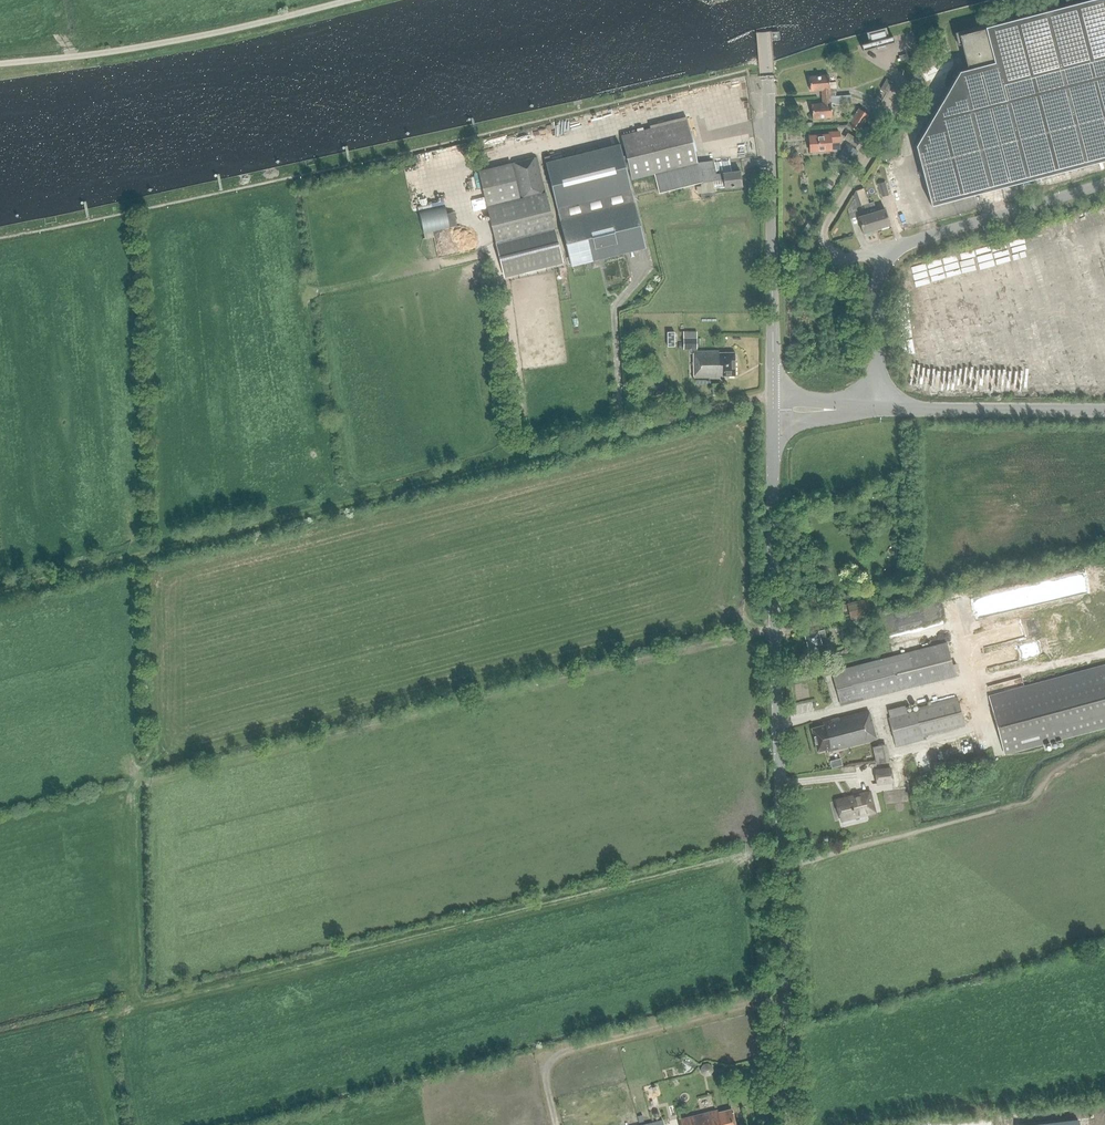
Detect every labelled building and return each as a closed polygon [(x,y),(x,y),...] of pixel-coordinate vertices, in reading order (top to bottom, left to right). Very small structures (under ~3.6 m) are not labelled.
[(968,69),(959,71),(915,145),(931,205),(1104,160),(1104,0),(1087,0),(985,27),(985,28),(959,35),(968,69)] [(869,43),(861,45),(863,51),(877,47),(877,49),(885,47),(884,45),(895,42),(893,36),(889,37),(886,38),(885,30),(869,34),(871,42),(869,43)] [(829,76),(809,77),(810,90),(822,90),(822,97),(830,96),(830,89),(829,76)] [(893,82),(886,79),(881,89),(887,92),(893,82)] [(823,104),(811,105),(813,118),(832,117),(831,103),(839,103),(839,105),(851,104),(851,102),(851,100),(851,98),(850,96),(850,95),(849,95),(830,96),(822,97),(823,104)] [(856,114),(848,126),(857,132),(868,115),(859,109),(856,114)] [(713,161),(697,163),(687,120),(621,137),(626,156),(623,157),(619,144),(546,163),(571,266),(645,248),(626,170),(629,169),(632,180),(654,174),(659,193),(702,182),(702,183),(725,180),(726,188),(742,186),(740,172),(715,175),(715,169),(713,169),(713,161)] [(830,135),(809,136),(810,152),(831,150),(831,142),(840,142),(839,132),(829,132),(830,135)] [(837,159),(849,166),(858,151),(847,144),(837,159)] [(885,160),(889,159),(891,157),(890,153),(887,151),(884,152),(881,155),(882,158),(885,160)] [(562,260),(537,158),(479,172),(504,274),(562,260)] [(869,203),(864,188),(855,191),(853,196),(857,207),(869,203)] [(875,202),(870,203),(877,229),(891,225),(886,209),(878,211),(875,202)] [(864,233),(877,229),(870,203),(865,205),(867,214),(860,216),(864,233)] [(723,378),(723,376),(735,376),(734,359),(735,359),(735,356),(734,356),(734,353),(720,354),(720,352),(697,352),(697,332),(684,332),(684,350),(691,350),(691,352),(694,352),(694,379),(723,378)] [(899,614),(885,615),(886,634),(900,633),(899,614)] [(955,676),(946,643),(832,672),(841,706),(955,676)] [(1004,753),(1104,726),(1104,666),(989,698),(1004,753)] [(905,705),(888,710),(890,718),(888,718),(896,747),(927,739),(926,736),(965,726),(957,697),(919,707),(920,710),(907,713),(905,705)] [(818,752),(830,749),(831,751),(876,739),(869,711),(824,723),(824,726),(812,729),(818,752)] [(966,736),(952,739),(955,755),(968,753),(966,736)] [(890,760),(886,744),(874,747),(879,763),(890,760)] [(842,758),(831,761),(833,767),(843,764),(842,758)] [(891,768),(875,769),(876,786),(893,784),(891,768)] [(842,820),(874,812),(869,793),(837,801),(842,820)] [(732,1110),(719,1113),(718,1110),(680,1119),(681,1124),(736,1124),(732,1110)]
